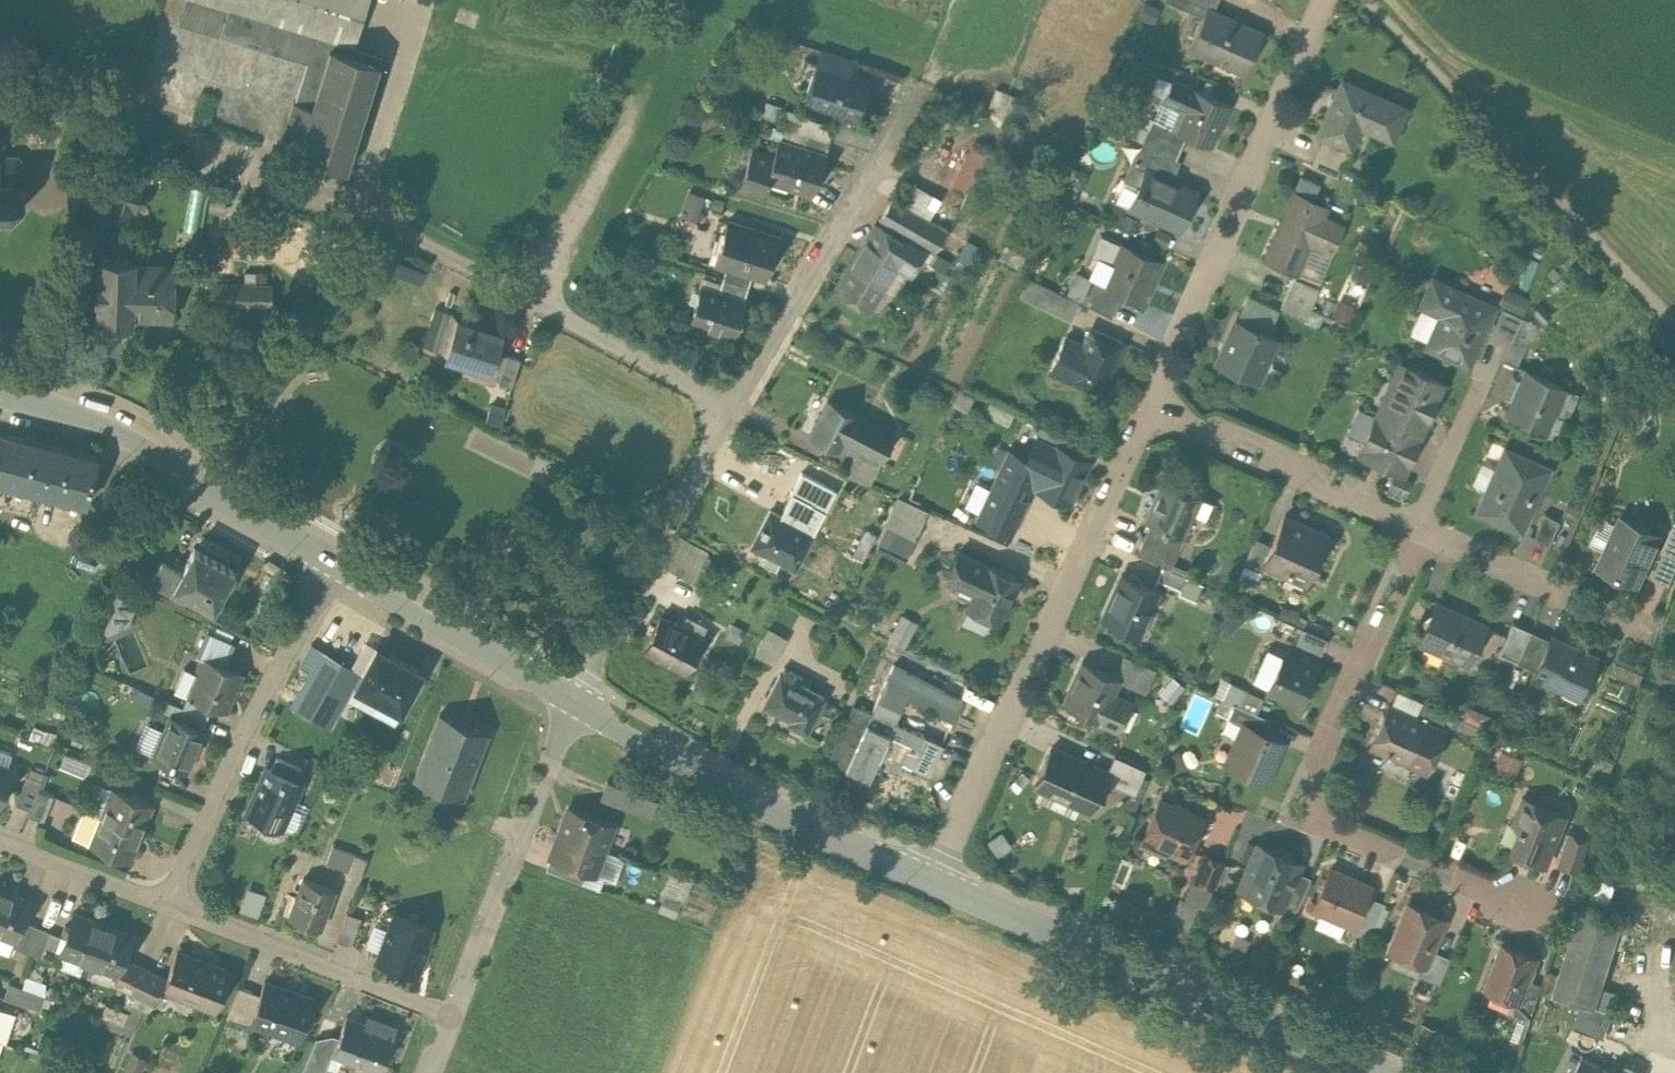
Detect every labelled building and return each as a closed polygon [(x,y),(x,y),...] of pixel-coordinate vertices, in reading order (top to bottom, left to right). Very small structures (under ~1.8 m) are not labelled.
[(180,16),(262,41),(268,20),(314,34),(315,32),(332,37),(329,47),(348,52),(351,45),(364,0),(185,0),(180,16)] [(1195,9),(1199,0),(1175,0),(1195,9)] [(1261,31),(1208,7),(1190,46),(1219,60),(1220,57),(1245,68),(1261,31)] [(314,34),(268,20),(262,41),(308,55),(314,34)] [(348,52),(329,47),(329,49),(330,50),(313,106),(294,101),(289,116),(308,122),(300,150),(296,149),(295,151),(346,166),(346,165),(344,164),(374,64),(377,65),(381,54),(351,45),(348,52)] [(868,79),(823,64),(811,101),(855,116),(868,79)] [(1229,103),(1173,79),(1156,118),(1174,127),(1174,128),(1186,133),(1211,145),(1229,103)] [(1405,107),(1342,79),(1319,131),(1323,133),(1349,145),(1359,123),(1391,137),(1405,107)] [(999,87),(990,111),(1002,115),(1012,92),(999,87)] [(833,125),(803,115),(798,131),(828,140),(833,125)] [(1156,118),(1152,117),(1147,127),(1182,143),(1186,133),(1174,128),(1174,127),(1156,118)] [(1147,127),(1136,122),(1131,134),(1142,139),(1141,141),(1176,157),(1182,143),(1147,127)] [(828,140),(798,131),(794,144),(824,153),(828,140)] [(1323,133),(1310,163),(1336,175),(1349,145),(1323,133)] [(794,144),(778,139),(772,155),(765,177),(766,178),(812,192),(825,153),(824,153),(794,144)] [(1176,157),(1141,141),(1134,157),(1160,168),(1158,173),(1167,177),(1176,157)] [(972,146),(953,183),(972,193),(991,155),(972,146)] [(772,155),(752,148),(740,184),(762,191),(766,178),(765,177),(772,155)] [(8,214),(9,218),(13,217),(12,213),(21,205),(25,207),(27,203),(22,201),(23,188),(26,187),(24,183),(20,185),(12,177),(13,175),(18,175),(23,169),(25,171),(27,168),(24,166),(23,162),(27,161),(26,158),(23,158),(19,155),(20,152),(17,151),(16,154),(5,153),(2,151),(0,153),(0,214),(8,214)] [(1160,168),(1134,157),(1124,180),(1137,186),(1129,205),(1175,226),(1191,188),(1167,177),(1158,173),(1160,168)] [(142,181),(138,180),(141,168),(124,163),(120,174),(116,173),(116,175),(114,174),(112,178),(106,177),(101,194),(107,196),(106,200),(108,201),(108,203),(112,204),(109,215),(126,220),(130,209),(134,210),(134,208),(136,209),(137,205),(144,207),(149,189),(142,187),(144,183),(142,183),(142,181)] [(1320,190),(1323,177),(1302,172),(1299,186),(1320,190)] [(942,198),(910,183),(901,202),(933,217),(942,198)] [(698,217),(707,193),(690,188),(682,211),(698,217)] [(1327,204),(1294,189),(1265,255),(1297,270),(1312,238),(1331,246),(1342,221),(1323,213),(1327,204)] [(947,231),(893,203),(881,226),(935,254),(947,231)] [(745,225),(727,219),(714,261),(752,273),(764,277),(777,235),(776,235),(775,236),(745,227),(745,225)] [(910,246),(876,226),(842,284),(876,304),(910,246)] [(1101,237),(1091,257),(1109,265),(1118,245),(1101,237)] [(1104,283),(1104,284),(1122,292),(1141,300),(1159,259),(1122,243),(1104,283)] [(1315,245),(1305,269),(1323,277),(1334,253),(1315,245)] [(135,256),(99,255),(99,276),(96,276),(95,297),(98,297),(97,319),(133,320),(133,313),(170,314),(172,263),(134,262),(135,256)] [(752,273),(726,264),(722,277),(748,285),(752,273)] [(1104,283),(1090,276),(1080,299),(1112,316),(1122,292),(1104,284),(1104,283)] [(748,285),(722,277),(718,290),(744,298),(748,285)] [(1319,288),(1294,277),(1285,297),(1310,308),(1319,288)] [(1492,306),(1432,279),(1422,303),(1424,304),(1441,312),(1429,340),(1427,344),(1468,361),(1492,306)] [(1078,302),(1032,281),(1024,298),(1070,320),(1078,302)] [(718,290),(701,285),(689,321),(732,335),(744,298),(718,290)] [(1310,308),(1285,297),(1280,307),(1305,319),(1310,308)] [(1441,312),(1424,304),(1411,332),(1418,335),(1429,340),(1441,312)] [(1522,316),(1502,307),(1491,332),(1511,341),(1515,332),(1522,316)] [(1276,334),(1236,317),(1217,361),(1257,378),(1276,334)] [(499,333),(457,320),(446,355),(489,368),(499,333)] [(1121,343),(1092,329),(1085,345),(1066,337),(1051,368),(1099,391),(1121,343)] [(1528,338),(1515,332),(1511,341),(1502,360),(1516,366),(1528,338)] [(506,353),(498,381),(512,385),(520,358),(506,353)] [(1442,380),(1398,361),(1358,452),(1402,472),(1442,380)] [(1565,386),(1527,369),(1506,415),(1539,429),(1546,412),(1553,415),(1565,386)] [(857,412),(830,398),(811,435),(838,449),(843,439),(860,447),(873,422),(857,413),(857,412)] [(895,433),(873,421),(860,447),(847,473),(869,483),(895,433)] [(1066,436),(1040,425),(1035,438),(1056,447),(1057,445),(1062,447),(1066,436)] [(6,433),(5,436),(0,462),(0,502),(30,510),(35,489),(86,502),(97,456),(77,451),(78,449),(72,447),(71,450),(6,433)] [(1057,445),(1056,447),(1035,438),(1024,459),(1021,458),(1014,473),(1014,474),(1069,499),(1087,459),(1062,447),(1057,445)] [(999,443),(990,463),(1000,467),(1008,447),(999,443)] [(1505,448),(1476,511),(1521,531),(1550,468),(1505,448)] [(1010,451),(1003,467),(1014,473),(1021,458),(1022,457),(1010,451)] [(1410,481),(1394,474),(1389,486),(1405,493),(1410,481)] [(1200,496),(1165,480),(1146,519),(1152,522),(1182,536),(1200,496)] [(928,510),(899,497),(876,549),(905,562),(928,510)] [(813,533),(770,510),(751,546),(766,554),(762,561),(775,568),(779,560),(794,568),(813,533)] [(1561,520),(1544,513),(1534,537),(1550,544),(1561,520)] [(1300,522),(1298,526),(1285,520),(1287,516),(1284,514),(1271,544),(1262,563),(1263,564),(1288,574),(1291,567),(1307,574),(1326,533),(1300,522)] [(1622,517),(1600,567),(1638,583),(1659,534),(1622,517)] [(1182,536),(1152,522),(1144,540),(1174,553),(1182,536)] [(708,551),(679,536),(663,566),(692,581),(708,551)] [(1271,544),(1255,537),(1244,563),(1260,570),(1263,564),(1262,563),(1271,544)] [(1174,553),(1144,540),(1137,553),(1162,565),(1167,567),(1174,553)] [(235,568),(194,546),(182,569),(162,559),(152,576),(172,587),(171,589),(186,597),(188,593),(214,607),(235,568)] [(1018,577),(959,551),(947,577),(974,590),(967,607),(968,608),(962,621),(986,631),(992,618),(997,621),(1018,577)] [(1167,567),(1162,565),(1156,578),(1180,589),(1186,575),(1167,567)] [(1159,588),(1122,572),(1103,615),(1140,631),(1159,588)] [(1486,625),(1441,605),(1423,643),(1468,664),(1486,625)] [(902,616),(890,641),(906,648),(918,623),(902,616)] [(701,639),(659,617),(642,648),(670,663),(669,665),(678,670),(679,668),(684,671),(701,639)] [(1530,629),(1512,621),(1498,652),(1516,660),(1530,629)] [(1327,639),(1302,628),(1296,642),(1320,653),(1327,639)] [(790,639),(771,629),(756,656),(774,666),(790,639)] [(1549,637),(1530,629),(1516,660),(1535,669),(1549,637)] [(1598,655),(1551,634),(1549,637),(1535,669),(1533,675),(1561,687),(1564,679),(1583,688),(1598,655)] [(323,650),(312,643),(301,663),(311,669),(323,650)] [(423,671),(377,646),(355,686),(401,711),(423,671)] [(361,671),(323,650),(311,669),(298,692),(301,694),(294,706),(310,715),(309,716),(311,717),(312,716),(327,724),(334,712),(337,714),(361,671)] [(1315,665),(1284,651),(1267,689),(1298,703),(1315,665)] [(1155,668),(1123,654),(1114,674),(1119,676),(1119,678),(1145,690),(1155,668)] [(242,672),(205,656),(198,672),(185,666),(175,688),(213,704),(226,710),(242,672)] [(1114,674),(1082,660),(1063,703),(1118,728),(1129,703),(1111,695),(1119,678),(1119,676),(1114,674)] [(943,690),(894,666),(872,711),(897,723),(908,699),(955,722),(965,701),(943,690)] [(814,683),(783,668),(780,675),(810,690),(814,683)] [(780,675),(779,674),(763,707),(790,721),(789,723),(806,732),(824,697),(810,690),(780,675)] [(972,686),(950,676),(943,690),(965,701),(972,686)] [(1248,689),(1230,681),(1222,697),(1234,702),(1240,705),(1248,689)] [(1263,696),(1248,689),(1240,705),(1256,712),(1263,696)] [(213,704),(189,694),(183,707),(207,718),(213,704)] [(1447,712),(1422,700),(1414,716),(1440,728),(1447,712)] [(1240,705),(1234,702),(1227,716),(1243,724),(1244,722),(1264,731),(1270,719),(1256,712),(1240,705)] [(1414,716),(1388,704),(1370,744),(1406,760),(1426,769),(1436,747),(1444,730),(1414,716)] [(852,706),(828,759),(846,767),(871,715),(852,706)] [(207,718),(183,707),(178,719),(202,730),(207,718)] [(1495,718),(1468,707),(1458,732),(1484,743),(1495,718)] [(897,723),(872,711),(871,715),(846,767),(868,778),(875,763),(898,774),(904,761),(913,765),(912,767),(930,776),(944,745),(897,723)] [(489,732),(440,713),(415,778),(463,797),(489,732)] [(178,719),(171,717),(166,730),(164,729),(164,730),(166,731),(156,754),(154,753),(153,754),(187,768),(203,730),(202,730),(178,719)] [(1264,731),(1244,722),(1243,724),(1226,763),(1263,780),(1282,740),(1264,731)] [(1101,768),(1052,745),(1034,784),(1083,807),(1101,768)] [(1501,751),(1493,772),(1513,781),(1522,759),(1501,751)] [(1145,768),(1114,754),(1103,779),(1133,793),(1145,768)] [(301,768),(276,757),(270,770),(295,781),(301,768)] [(0,765),(0,797),(11,769),(0,765)] [(270,770),(265,767),(264,769),(265,769),(254,794),(253,793),(246,809),(281,825),(300,783),(295,781),(270,770)] [(42,779),(27,773),(16,802),(30,807),(38,788),(42,779)] [(612,776),(605,795),(656,814),(663,795),(612,776)] [(153,803),(115,787),(103,815),(142,830),(153,803)] [(53,794),(38,788),(30,807),(28,814),(43,820),(53,794)] [(1512,857),(1548,872),(1572,813),(1516,790),(1505,817),(1525,826),(1512,857)] [(1202,816),(1159,798),(1144,834),(1175,848),(1179,856),(1184,858),(1191,855),(1193,850),(1190,842),(1202,816)] [(613,823),(568,805),(559,830),(604,847),(613,823)] [(142,830),(103,815),(86,807),(74,836),(129,859),(142,830)] [(604,847),(559,830),(550,854),(587,869),(595,872),(604,847)] [(1578,872),(1589,840),(1569,833),(1558,866),(1578,872)] [(1284,852),(1282,854),(1257,843),(1240,881),(1258,889),(1256,895),(1282,906),(1284,902),(1297,871),(1301,862),(1296,860),(1295,857),(1294,855),(1292,853),(1290,851),(1287,851),(1284,852)] [(356,854),(333,845),(327,862),(350,870),(356,854)] [(368,859),(356,854),(350,870),(347,878),(359,882),(368,859)] [(1204,854),(1194,878),(1212,886),(1222,862),(1204,854)] [(587,869),(550,855),(546,867),(582,881),(587,869)] [(1370,886),(1329,868),(1313,907),(1352,924),(1353,924),(1366,894),(1370,886)] [(1310,876),(1297,871),(1284,902),(1297,908),(1310,876)] [(689,879),(671,872),(664,889),(682,896),(689,879)] [(334,889),(304,878),(296,899),(301,901),(295,916),(290,914),(290,916),(320,927),(334,889)] [(260,914),(268,891),(250,885),(242,908),(260,914)] [(2,890),(0,896),(0,948),(9,952),(14,939),(16,940),(25,918),(29,919),(32,912),(28,910),(31,901),(2,890)] [(1384,901),(1366,894),(1353,924),(1352,924),(1350,929),(1369,937),(1384,901)] [(1443,918),(1407,903),(1389,947),(1424,963),(1425,963),(1431,948),(1443,918)] [(1622,922),(1580,909),(1553,993),(1582,1002),(1595,1006),(1595,1005),(1601,988),(1622,922)] [(432,926),(395,912),(377,960),(417,975),(424,956),(421,954),(432,926)] [(76,913),(62,952),(90,962),(105,923),(76,913)] [(362,919),(347,913),(337,939),(351,945),(362,919)] [(39,928),(27,923),(18,948),(30,952),(39,928)] [(134,934),(105,923),(90,962),(119,973),(120,973),(125,958),(134,934)] [(50,931),(39,928),(30,952),(40,956),(50,931)] [(63,936),(50,931),(40,956),(53,961),(63,936)] [(1537,957),(1503,943),(1485,988),(1518,1001),(1519,1001),(1528,979),(1537,957)] [(1449,956),(1431,948),(1425,963),(1424,963),(1419,975),(1438,983),(1449,956)] [(230,970),(177,949),(164,977),(160,988),(161,988),(214,1009),(230,970)] [(149,969),(125,958),(120,973),(119,973),(115,983),(137,993),(137,992),(149,969)] [(149,969),(137,992),(155,1001),(161,988),(160,988),(164,977),(149,969)] [(314,996),(265,979),(260,993),(251,1021),(252,1022),(299,1038),(314,996)] [(1542,984),(1528,979),(1519,1001),(1518,1001),(1513,1013),(1530,1019),(1542,984)] [(34,991),(8,983),(4,996),(29,1005),(34,991)] [(260,993),(241,986),(227,1016),(251,1025),(252,1022),(251,1021),(260,993)] [(1618,993),(1601,988),(1595,1005),(1612,1011),(1618,993)] [(44,995),(34,991),(29,1005),(40,1009),(44,995)] [(129,1010),(105,1001),(101,1013),(123,1021),(129,1010)] [(1612,1011),(1595,1005),(1595,1006),(1582,1002),(1573,1027),(1605,1037),(1613,1011),(1612,1011)] [(377,1019),(374,1025),(347,1015),(336,1043),(333,1050),(379,1068),(396,1026),(377,1019)] [(316,1035),(303,1068),(316,1072),(324,1072),(333,1050),(336,1043),(316,1035)] [(134,1052),(128,1066),(141,1071),(146,1057),(134,1052)] [(1583,1054),(1573,1072),(1620,1072),(1583,1054)] [(1642,1070),(1626,1062),(1621,1072),(1641,1072),(1642,1070)]
